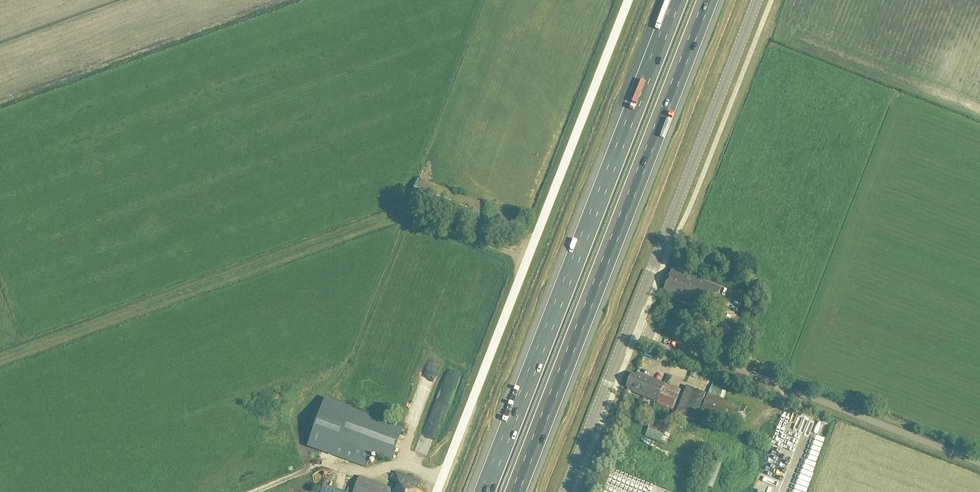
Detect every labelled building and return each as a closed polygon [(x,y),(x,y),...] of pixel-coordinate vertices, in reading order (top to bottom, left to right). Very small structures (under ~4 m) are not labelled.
[(482,204),(418,178),(410,197),(469,220),(468,222),(473,224),(482,204)] [(712,310),(720,288),(672,269),(663,291),(712,310)] [(732,332),(726,324),(725,320),(720,321),(720,325),(716,326),(712,335),(720,342),(730,341),(732,332)] [(427,391),(437,370),(428,366),(418,386),(427,391)] [(657,402),(664,384),(636,373),(635,375),(631,373),(626,387),(632,389),(631,392),(657,402)] [(673,410),(680,390),(664,384),(657,402),(656,403),(673,410)] [(722,384),(717,395),(732,401),(736,390),(722,384)] [(686,385),(675,414),(694,421),(705,393),(686,385)] [(733,424),(740,408),(739,408),(708,395),(707,395),(701,411),(701,410),(733,423),(733,424)] [(325,398),(307,446),(310,447),(333,456),(365,467),(371,452),(391,459),(403,428),(351,409),(351,408),(338,403),(325,398)] [(653,417),(648,428),(663,435),(668,423),(653,417)] [(417,490),(420,481),(395,472),(391,481),(398,484),(396,490),(359,477),(353,491),(421,491),(417,490)]
